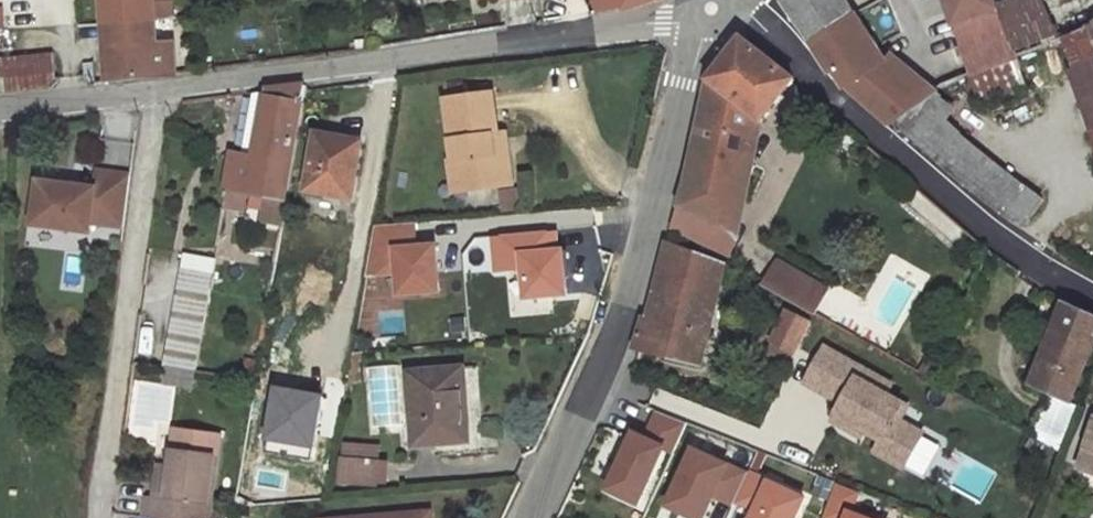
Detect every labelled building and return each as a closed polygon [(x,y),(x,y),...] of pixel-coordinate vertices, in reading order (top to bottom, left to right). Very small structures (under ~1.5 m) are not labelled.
[(105,24),(154,21),(153,0),(103,0),(105,24)] [(154,21),(174,18),(173,0),(153,0),(154,21)] [(600,13),(626,9),(623,0),(596,0),(600,13)] [(653,0),(623,0),(626,9),(653,0)] [(855,15),(845,0),(781,0),(785,7),(813,45),(825,36),(829,33),(855,15)] [(995,0),(947,0),(954,22),(998,7),(995,0)] [(998,7),(954,22),(971,73),(1015,57),(998,7)] [(832,71),(873,42),(855,15),(829,33),(829,36),(825,36),(813,45),(832,71)] [(154,21),(105,24),(109,82),(174,75),(173,42),(155,43),(154,21)] [(1059,47),(1069,74),(1092,139),(1092,31),(1059,47)] [(763,119),(794,80),(741,38),(711,77),(697,139),(735,173),(742,144),(763,119)] [(849,87),(886,63),(873,42),(832,71),(849,87)] [(1069,74),(1059,47),(972,85),(979,106),(982,107),(1069,74)] [(47,54),(0,59),(0,76),(1,86),(8,85),(9,90),(1,91),(2,93),(51,88),(47,54)] [(930,94),(892,58),(886,63),(849,87),(891,122),(930,94)] [(475,77),(444,81),(446,98),(487,93),(485,83),(476,84),(475,77)] [(305,85),(266,90),(255,156),(242,154),(233,152),(226,189),(249,193),(263,195),(284,199),(305,85)] [(264,92),(253,93),(242,154),(255,156),(266,90),(264,91),(264,92)] [(487,93),(446,98),(455,161),(462,160),(466,189),(512,182),(508,152),(501,153),(498,134),(492,92),(487,93)] [(1044,201),(927,106),(891,122),(964,187),(999,215),(1005,218),(1026,224),(1044,201)] [(362,141),(316,133),(306,189),(348,197),(352,177),(355,178),(362,141)] [(506,133),(498,134),(501,153),(508,152),(506,133)] [(739,234),(755,155),(742,144),(735,173),(697,139),(687,183),(680,206),(739,234)] [(455,161),(450,161),(454,190),(466,189),(462,160),(455,161)] [(123,227),(130,176),(97,171),(95,188),(39,181),(33,225),(89,232),(90,223),(123,227)] [(249,193),(226,189),(223,207),(245,211),(249,193)] [(520,189),(500,191),(503,210),(515,208),(523,200),(520,189)] [(263,195),(249,193),(245,211),(244,220),(258,222),(259,219),(263,195)] [(284,199),(263,195),(259,219),(284,224),(288,200),(284,199)] [(739,234),(680,206),(672,230),(728,257),(739,234)] [(368,270),(399,268),(401,290),(440,287),(437,241),(417,242),(415,218),(376,221),(368,270)] [(506,264),(533,262),(535,292),(576,289),(572,245),(567,246),(565,228),(503,233),(506,264)] [(700,364),(724,264),(668,243),(649,317),(645,316),(635,348),(700,364)] [(216,259),(184,253),(182,266),(213,272),(216,259)] [(826,288),(777,263),(765,284),(813,312),(826,288)] [(182,266),(179,283),(210,289),(213,272),(182,266)] [(210,289),(179,283),(163,368),(166,368),(195,372),(210,289)] [(1092,343),(1092,314),(1065,301),(1030,388),(1049,396),(1069,404),(1092,343)] [(795,353),(810,321),(786,309),(770,341),(772,342),(795,353)] [(787,368),(795,353),(772,342),(764,357),(787,368)] [(907,406),(886,394),(892,384),(825,346),(805,382),(842,402),(832,420),(849,429),(852,424),(864,430),(880,440),(874,452),(902,468),(904,465),(921,436),(922,433),(899,420),(907,406)] [(195,372),(166,368),(164,383),(192,388),(195,372)] [(464,368),(408,372),(414,446),(470,442),(464,368)] [(324,394),(279,386),(268,450),(313,458),(324,394)] [(1060,452),(1078,407),(1069,404),(1049,396),(1033,437),(1060,452)] [(639,501),(664,446),(675,451),(687,423),(658,412),(646,437),(635,431),(609,487),(639,501)] [(852,424),(849,429),(861,436),(864,430),(852,424)] [(1079,468),(1092,473),(1092,426),(1079,468)] [(145,517),(154,517),(208,517),(219,436),(176,430),(170,467),(166,501),(155,499),(148,498),(145,517)] [(921,436),(904,465),(923,476),(940,446),(921,436)] [(378,446),(344,443),(343,457),(377,460),(378,446)] [(748,474),(694,449),(668,505),(696,517),(704,517),(714,495),(734,504),(736,500),(748,474)] [(343,457),(340,456),(337,480),(374,483),(375,480),(383,480),(385,461),(377,460),(343,457)] [(170,467),(159,465),(155,499),(166,501),(170,467)] [(756,509),(752,517),(795,517),(805,497),(749,472),(748,474),(736,500),(756,509)] [(850,512),(858,491),(836,482),(823,517),(866,517),(850,512)]
